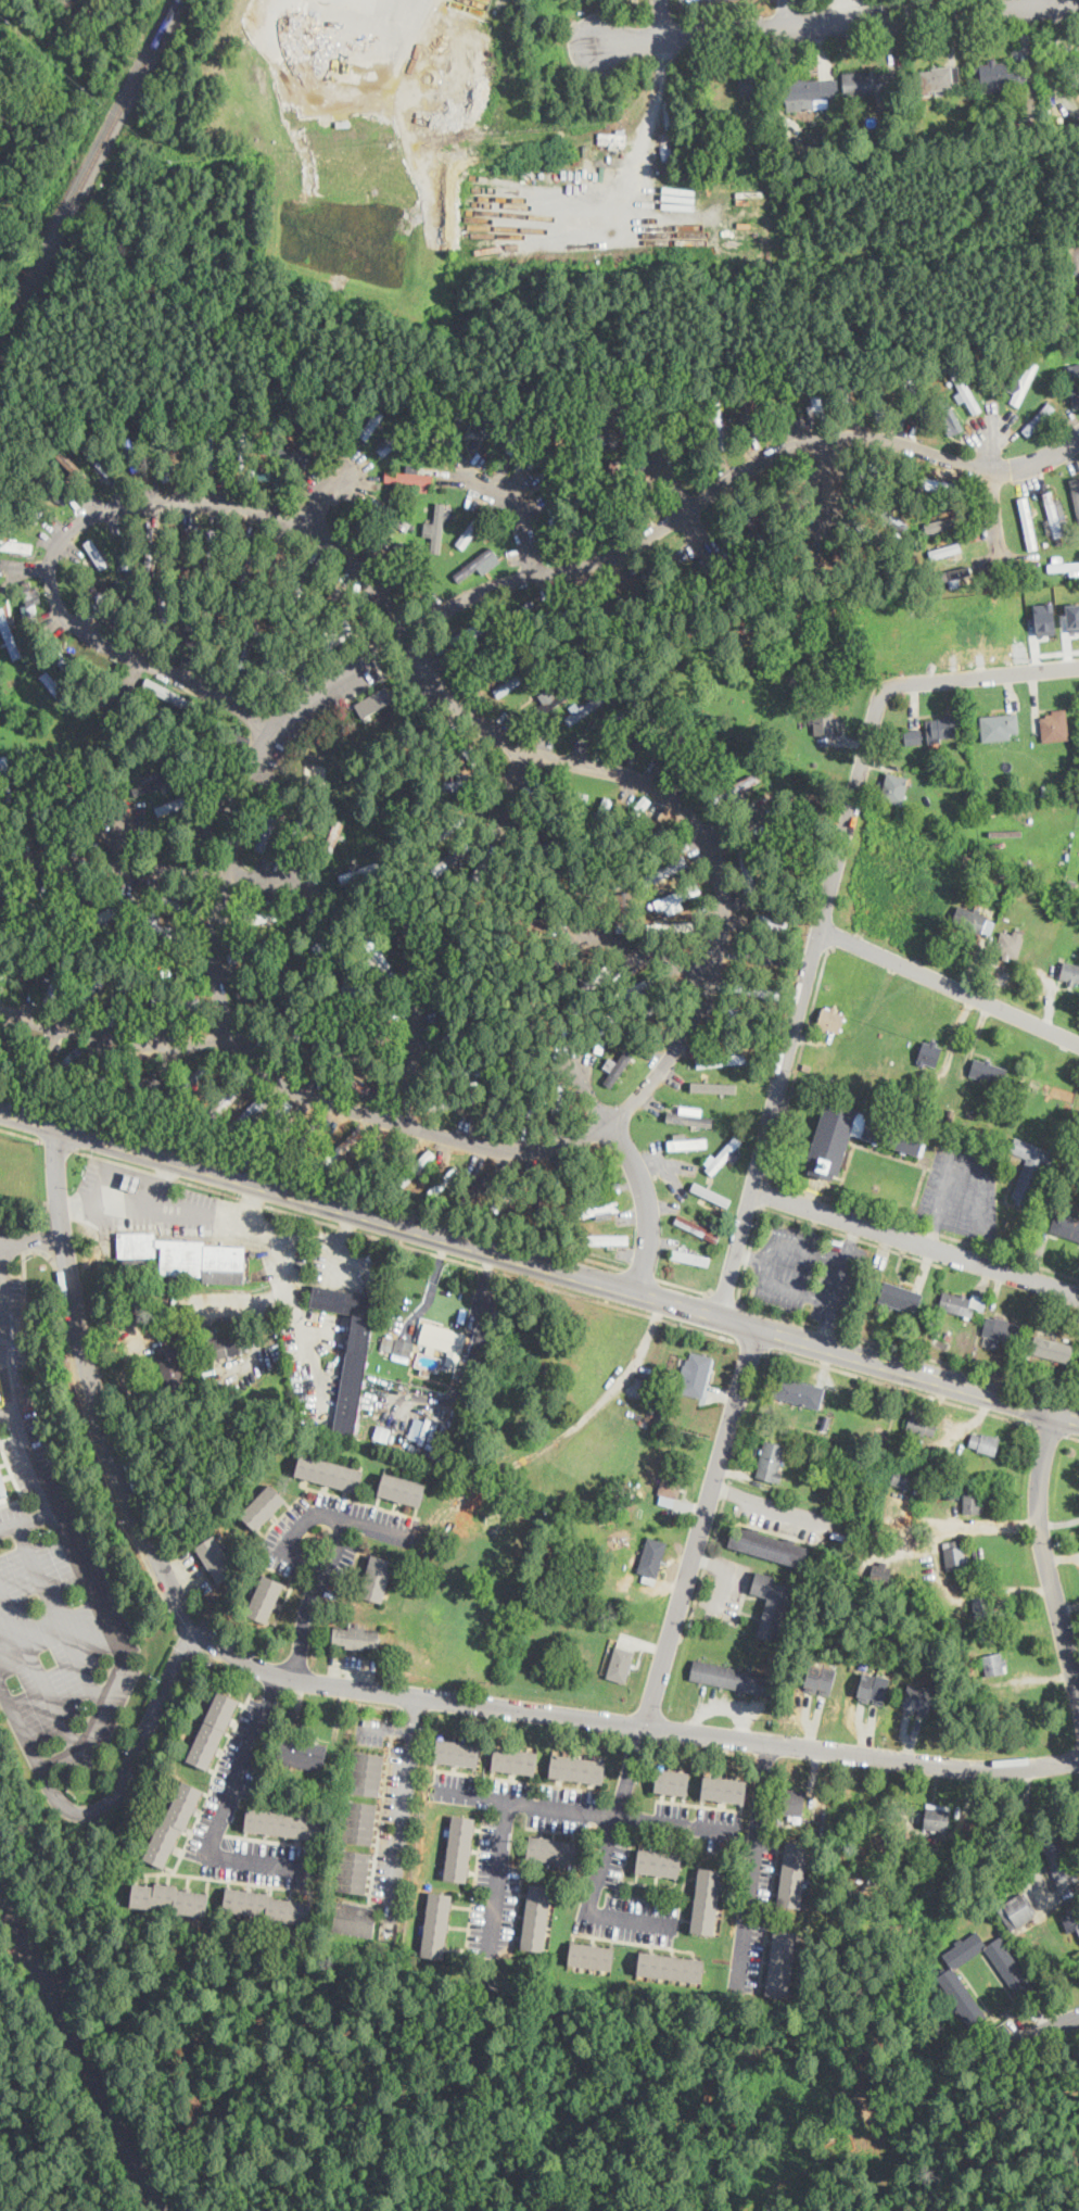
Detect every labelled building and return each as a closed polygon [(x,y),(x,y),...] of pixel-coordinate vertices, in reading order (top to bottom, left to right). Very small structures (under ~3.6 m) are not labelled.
[(104,7),(99,15),(89,9),(96,0),(104,7)] [(997,60),(997,65),(1006,64),(1007,75),(1023,73),(1025,87),(983,92),(980,66),(989,65),(988,61),(997,60)] [(935,91),(919,92),(918,73),(932,72),(932,68),(960,66),(961,81),(954,83),(954,90),(935,91)] [(864,72),(864,76),(899,73),(900,89),(887,90),(888,101),(877,102),(877,92),(866,93),(866,96),(846,97),(843,73),(864,72)] [(805,75),(807,80),(821,79),(821,81),(837,80),(840,108),(829,109),(829,100),(822,100),(823,108),(788,112),(785,83),(792,83),(792,77),(805,75)] [(765,94),(741,96),(740,77),(750,76),(764,76),(765,94)] [(839,123),(840,139),(827,139),(827,136),(824,137),(824,130),(827,130),(827,123),(839,123)] [(791,140),(784,141),(783,131),(791,130),(791,140)] [(814,152),(782,155),(782,148),(813,144),(814,152)] [(1000,391),(993,395),(973,363),(979,358),(1000,391)] [(1038,364),(1019,406),(1011,403),(1030,359),(1038,364)] [(1071,364),(1078,362),(1078,377),(1076,378),(1078,390),(1078,404),(1072,405),(1063,367),(1071,365),(1071,364)] [(985,413),(978,417),(950,374),(957,368),(985,413)] [(829,420),(821,422),(810,380),(818,378),(829,420)] [(1057,384),(1051,389),(1048,382),(1054,379),(1057,384)] [(964,430),(956,434),(939,400),(947,396),(964,430)] [(1055,408),(1029,437),(1021,430),(1025,427),(1049,402),(1055,408)] [(384,413),(366,439),(358,433),(377,406),(384,413)] [(495,426),(477,454),(469,448),(493,410),(502,416),(495,426)] [(417,428),(382,457),(377,451),(411,420),(417,428)] [(92,483),(86,490),(54,457),(62,450),(94,482),(92,483)] [(110,459),(102,456),(103,454),(98,452),(92,466),(110,474),(113,468),(107,465),(110,459)] [(432,476),(431,484),(426,484),(424,491),(418,491),(419,483),(385,480),(386,471),(432,476)] [(966,484),(964,495),(917,485),(921,475),(966,484)] [(1078,477),(1078,482),(1078,524),(1078,525),(1069,479),(1078,477)] [(43,507),(39,517),(10,503),(15,493),(43,507)] [(1064,535),(1055,539),(1043,495),(1052,493),(1064,535)] [(417,525),(414,530),(409,527),(406,531),(367,505),(373,495),(417,525)] [(1038,548),(1029,551),(1018,498),(1027,497),(1038,548)] [(898,520),(893,527),(861,504),(865,498),(898,520)] [(445,510),(441,554),(431,553),(436,503),(445,504),(445,510)] [(767,538),(760,542),(741,509),(749,505),(767,538)] [(363,514),(359,519),(352,515),(355,509),(363,514)] [(880,519),(905,531),(909,522),(885,510),(880,519)] [(481,522),(462,548),(455,543),(473,517),(481,522)] [(959,526),(926,533),(924,525),(956,517),(959,526)] [(157,530),(155,576),(147,576),(150,530),(157,530)] [(109,564),(101,569),(84,542),(91,536),(109,564)] [(772,547),(764,553),(759,543),(767,539),(772,547)] [(33,554),(0,550),(0,540),(34,544),(33,554)] [(963,551),(931,559),(929,549),(961,542),(963,551)] [(491,558),(459,582),(454,574),(491,546),(496,554),(491,558)] [(1046,564),(1078,561),(1078,570),(1048,572),(1046,564)] [(415,595),(407,596),(402,566),(409,565),(415,595)] [(950,581),(927,586),(925,577),(969,565),(973,576),(950,581)] [(855,579),(847,588),(836,578),(845,569),(855,579)] [(80,602),(77,592),(114,580),(117,590),(80,602)] [(30,581),(39,623),(31,626),(29,615),(22,583),(30,581)] [(693,589),(668,609),(662,603),(687,583),(693,589)] [(344,595),(322,617),(316,610),(338,589),(344,595)] [(735,606),(702,607),(702,599),(734,597),(735,606)] [(535,606),(509,630),(505,624),(530,601),(535,606)] [(1035,634),(1055,633),(1053,602),(1033,603),(1035,634)] [(13,660),(0,625),(0,608),(3,607),(22,657),(13,660)] [(357,633),(330,650),(320,635),(347,618),(357,633)] [(584,635),(581,641),(575,639),(576,636),(585,618),(591,621),(584,635)] [(486,629),(453,647),(447,637),(480,619),(486,629)] [(506,652),(471,668),(467,659),(503,643),(506,652)] [(85,683),(77,688),(51,650),(58,646),(85,683)] [(46,657),(41,664),(35,658),(39,652),(46,657)] [(537,674),(498,698),(493,691),(500,685),(532,666),(537,674)] [(67,694),(60,700),(40,675),(48,669),(67,694)] [(189,700),(185,709),(143,687),(148,679),(189,700)] [(583,688),(543,711),(537,702),(576,680),(579,679),(583,688)] [(419,691),(415,695),(407,686),(411,683),(419,691)] [(383,708),(365,719),(357,707),(386,688),(394,700),(383,708)] [(608,699),(569,727),(563,718),(570,712),(568,708),(576,702),(580,706),(602,691),(608,699)] [(181,724),(178,730),(144,710),(148,704),(181,724)] [(629,715),(601,732),(595,722),(623,705),(629,715)] [(1069,740),(1042,742),(1040,718),(1045,717),(1045,715),(1053,713),(1052,710),(1053,710),(1066,709),(1069,740)] [(839,724),(839,730),(835,730),(835,735),(812,735),(812,724),(810,724),(810,712),(834,713),(834,719),(839,719),(839,724)] [(1012,740),(982,742),(980,717),(1017,713),(1019,733),(1011,734),(1012,740)] [(954,715),(955,718),(963,717),(964,736),(941,738),(941,743),(929,744),(927,721),(945,720),(945,716),(954,715)] [(923,744),(906,745),(905,732),(922,730),(923,744)] [(481,765),(473,769),(455,740),(461,735),(481,765)] [(787,737),(787,747),(770,747),(770,736),(787,737)] [(2,793),(0,775),(0,757),(8,756),(13,801),(3,803),(2,793)] [(178,781),(135,797),(131,788),(175,772),(178,781)] [(911,779),(903,805),(881,799),(888,773),(911,779)] [(758,783),(711,806),(707,797),(753,774),(758,783)] [(436,791),(436,780),(484,779),(484,789),(436,791)] [(589,795),(587,804),(540,793),(542,784),(589,795)] [(613,798),(600,827),(592,823),(604,794),(613,798)] [(652,800),(623,837),(614,831),(644,794),(652,800)] [(158,814),(155,806),(185,795),(188,804),(158,814)] [(825,797),(825,805),(783,803),(784,795),(825,797)] [(277,816),(264,852),(255,849),(257,843),(268,812),(277,816)] [(670,834),(629,860),(624,854),(665,827),(670,834)] [(30,851),(0,849),(0,840),(31,843),(30,851)] [(472,848),(431,881),(424,873),(467,841),(472,848)] [(687,859),(650,887),(645,880),(681,851),(687,859)] [(386,869),(342,884),(340,875),(383,860),(386,869)] [(606,883),(579,896),(575,888),(602,875),(606,883)] [(681,900),(684,908),(669,914),(665,907),(658,910),(653,900),(697,881),(701,890),(681,900)] [(1038,886),(1034,894),(1027,890),(1031,883),(1038,886)] [(630,921),(619,922),(617,896),(626,895),(630,921)] [(994,923),(990,935),(982,932),(981,936),(952,925),(960,906),(989,917),(988,921),(994,923)] [(95,913),(98,922),(115,917),(112,907),(95,913)] [(278,910),(279,920),(242,926),(240,917),(278,910)] [(788,921),(786,930),(753,920),(756,911),(788,921)] [(695,932),(646,935),(645,924),(695,922),(695,932)] [(190,932),(189,939),(143,932),(145,923),(190,932)] [(392,965),(385,971),(358,933),(365,927),(392,965)] [(1025,933),(1017,959),(1010,957),(1007,962),(1001,961),(1002,955),(994,952),(1001,931),(1013,934),(1014,930),(1025,933)] [(14,942),(0,940),(0,932),(15,934),(14,942)] [(258,952),(231,963),(228,955),(233,952),(277,935),(280,944),(258,952)] [(56,947),(54,953),(46,950),(49,944),(56,947)] [(1065,962),(1078,966),(1078,982),(1076,982),(1075,986),(1068,985),(1069,982),(1061,980),(1065,963),(1065,962)] [(47,1000),(58,998),(55,975),(45,976),(47,1000)] [(634,984),(640,999),(652,993),(646,978),(634,984)] [(649,987),(613,1007),(609,1000),(645,980),(649,987)] [(771,991),(769,999),(737,990),(739,983),(771,991)] [(472,996),(446,1014),(442,1009),(469,989),(472,996)] [(592,1009),(585,1013),(580,1007),(585,1001),(592,1009)] [(839,1009),(838,1013),(847,1015),(840,1034),(817,1026),(824,1007),(832,1010),(833,1007),(839,1009)] [(610,1024),(601,1053),(594,1051),(596,1040),(589,1039),(592,1029),(599,1031),(601,1022),(610,1024)] [(640,1045),(611,1088),(604,1083),(633,1039),(640,1045)] [(938,1043),(937,1047),(943,1049),(937,1067),(926,1063),(925,1067),(917,1065),(925,1043),(930,1044),(931,1040),(938,1043)] [(7,1056),(0,1052),(0,1041),(11,1047),(7,1056)] [(718,1048),(718,1056),(747,1052),(748,1063),(696,1069),(695,1058),(707,1057),(706,1049),(718,1048)] [(983,1062),(986,1062),(987,1060),(992,1062),(993,1065),(1007,1071),(1002,1087),(970,1076),(976,1059),(983,1062)] [(213,1070),(170,1102),(165,1095),(207,1062),(213,1070)] [(812,1065),(810,1072),(801,1070),(803,1062),(812,1065)] [(38,1071),(36,1076),(29,1074),(31,1067),(38,1071)] [(164,1075),(134,1095),(129,1088),(136,1084),(160,1069),(164,1075)] [(375,1090),(372,1098),(342,1087),(345,1079),(375,1090)] [(564,1083),(561,1114),(553,1113),(555,1082),(564,1083)] [(737,1084),(736,1094),(720,1092),(719,1099),(704,1098),(706,1091),(683,1091),(684,1082),(737,1084)] [(244,1090),(211,1124),(204,1117),(212,1111),(238,1084),(244,1090)] [(540,1088),(534,1116),(525,1114),(532,1087),(540,1088)] [(267,1104),(233,1136),(228,1129),(261,1098),(267,1104)] [(926,1134),(919,1153),(918,1157),(852,1135),(839,1176),(835,1175),(833,1182),(809,1173),(811,1167),(805,1165),(827,1101),(926,1134)] [(289,1115),(266,1140),(259,1135),(287,1103),(293,1110),(289,1115)] [(977,1113),(975,1121),(966,1117),(968,1111),(977,1113)] [(713,1117),(712,1127),(668,1121),(669,1112),(713,1117)] [(318,1121),(304,1151),(299,1148),(313,1117),(318,1121)] [(366,1133),(327,1170),(320,1163),(359,1125),(366,1133)] [(682,1134),(682,1139),(708,1137),(709,1147),(668,1150),(668,1140),(673,1139),(673,1135),(682,1134)] [(1056,1154),(1052,1166),(1046,1164),(1031,1203),(1026,1201),(1024,1206),(1016,1203),(1017,1200),(1012,1198),(1027,1160),(1011,1153),(1016,1138),(1056,1154)] [(733,1153),(713,1175),(708,1170),(735,1139),(741,1145),(733,1153)] [(392,1148),(363,1174),(358,1167),(388,1142),(392,1148)] [(436,1157),(409,1185),(404,1179),(430,1151),(436,1157)] [(461,1171),(431,1201),(427,1196),(456,1166),(461,1171)] [(494,1178),(464,1209),(457,1201),(487,1172),(494,1178)] [(138,1192),(138,1193),(123,1188),(128,1173),(143,1178),(138,1192)] [(526,1178),(496,1216),(490,1211),(520,1174),(526,1178)] [(732,1198),(728,1206),(691,1189),(695,1180),(732,1198)] [(600,1214),(574,1218),(573,1209),(619,1202),(620,1211),(600,1214)] [(1056,1211),(1078,1219),(1078,1242),(1049,1231),(1056,1211)] [(715,1243),(715,1245),(675,1224),(678,1217),(719,1238),(715,1243)] [(245,1247),(244,1271),(244,1285),(203,1283),(203,1277),(161,1276),(162,1247),(156,1247),(156,1258),(151,1258),(151,1263),(124,1262),(124,1258),(119,1258),(120,1231),(155,1233),(155,1240),(205,1242),(205,1246),(245,1247)] [(630,1243),(630,1245),(576,1245),(576,1235),(630,1235),(630,1243)] [(710,1256),(709,1265),(670,1258),(671,1249),(710,1256)] [(923,1293),(917,1312),(905,1307),(904,1311),(876,1301),(884,1280),(923,1293)] [(367,1361),(354,1439),(332,1435),(353,1315),(310,1309),(315,1287),(369,1296),(366,1318),(373,1319),(367,1361)] [(970,1299),(973,1300),(974,1296),(980,1297),(977,1311),(975,1310),(973,1318),(940,1310),(944,1292),(970,1299)] [(1025,1326),(1020,1344),(982,1335),(987,1317),(1025,1326)] [(205,1321),(206,1326),(216,1325),(218,1339),(238,1336),(241,1354),(206,1362),(203,1345),(199,1345),(194,1323),(205,1321)] [(469,1335),(462,1355),(420,1343),(421,1339),(426,1323),(469,1335)] [(952,1337),(945,1351),(930,1344),(935,1336),(944,1340),(947,1335),(952,1337)] [(414,1342),(412,1351),(414,1351),(412,1355),(411,1354),(410,1357),(392,1353),(394,1344),(393,1344),(393,1345),(381,1343),(383,1336),(414,1342)] [(1075,1345),(1069,1364),(1030,1355),(1036,1336),(1075,1345)] [(186,1386),(165,1390),(157,1348),(166,1347),(178,1344),(186,1386)] [(714,1357),(711,1368),(703,1399),(681,1393),(685,1377),(682,1376),(684,1366),(686,1367),(688,1360),(691,1361),(694,1352),(714,1357)] [(825,1392),(821,1410),(774,1397),(779,1376),(826,1388),(825,1392)] [(671,1408),(667,1426),(656,1424),(657,1418),(649,1416),(651,1410),(658,1412),(660,1406),(671,1408)] [(833,1416),(827,1432),(820,1430),(825,1414),(833,1416)] [(939,1424),(935,1438),(925,1435),(925,1437),(907,1431),(913,1414),(930,1419),(929,1422),(939,1424)] [(447,1424),(437,1451),(426,1448),(433,1424),(441,1427),(442,1423),(447,1424)] [(974,1433),(982,1437),(983,1433),(1000,1439),(994,1456),(977,1451),(978,1449),(969,1446),(974,1433)] [(784,1473),(780,1482),(776,1481),(775,1483),(758,1478),(761,1466),(759,1465),(766,1441),(786,1446),(779,1471),(784,1473)] [(364,1473),(358,1493),(296,1476),(302,1455),(364,1473)] [(680,1499),(680,1500),(676,1500),(675,1506),(661,1503),(663,1495),(659,1494),(665,1467),(686,1471),(680,1499)] [(914,1471),(910,1489),(892,1484),(897,1467),(914,1471)] [(427,1487),(420,1507),(379,1495),(380,1494),(385,1475),(427,1487)] [(258,1530),(257,1531),(241,1516),(271,1484),(287,1501),(258,1530)] [(956,1490),(956,1498),(948,1498),(948,1489),(956,1490)] [(986,1501),(986,1508),(981,1508),(981,1514),(964,1514),(964,1495),(981,1495),(981,1501),(986,1501)] [(808,1544),(732,1524),(726,1545),(801,1567),(808,1544)] [(238,1571),(219,1583),(196,1547),(214,1536),(238,1571)] [(658,1577),(655,1587),(643,1582),(645,1575),(638,1574),(648,1538),(668,1544),(658,1577)] [(963,1541),(965,1558),(968,1557),(968,1563),(966,1563),(966,1569),(948,1571),(944,1550),(951,1549),(950,1542),(963,1541)] [(384,1597),(383,1604),(361,1597),(363,1596),(373,1556),(394,1563),(384,1597)] [(888,1563),(887,1567),(892,1568),(888,1587),(871,1582),(875,1565),(880,1566),(881,1562),(888,1563)] [(794,1585),(776,1646),(754,1640),(767,1595),(750,1590),(757,1569),(776,1575),(774,1579),(794,1585)] [(276,1606),(267,1627),(245,1616),(264,1575),(285,1584),(276,1606)] [(990,1597),(990,1604),(995,1603),(997,1609),(992,1610),(993,1616),(975,1617),(974,1599),(990,1597)] [(366,1629),(366,1632),(380,1633),(379,1648),(366,1647),(365,1651),(347,1648),(347,1645),(334,1644),(335,1629),(350,1630),(350,1627),(366,1629)] [(632,1667),(627,1684),(608,1679),(617,1647),(636,1653),(632,1667)] [(1002,1653),(1003,1660),(1007,1659),(1008,1666),(1005,1667),(1006,1673),(988,1677),(985,1657),(1002,1653)] [(772,1677),(767,1696),(691,1680),(696,1659),(772,1677)] [(810,1663),(823,1666),(823,1665),(837,1668),(829,1695),(822,1693),(822,1692),(820,1692),(820,1689),(817,1689),(815,1693),(809,1692),(809,1691),(805,1690),(807,1686),(803,1686),(810,1663)] [(954,1672),(953,1665),(961,1664),(962,1671),(954,1672)] [(863,1671),(875,1675),(876,1673),(890,1678),(884,1702),(879,1701),(878,1704),(874,1703),(874,1701),(872,1701),(872,1702),(867,1701),(867,1703),(860,1701),(861,1698),(858,1698),(858,1695),(856,1695),(863,1671)] [(907,1683),(921,1686),(921,1685),(936,1690),(929,1716),(919,1714),(919,1713),(915,1710),(914,1715),(906,1713),(906,1710),(901,1709),(907,1683)] [(210,1767),(208,1770),(188,1760),(219,1692),(240,1702),(210,1767)] [(328,1747),(323,1769),(317,1767),(316,1771),(285,1765),(287,1761),(278,1759),(282,1738),(328,1747)] [(481,1746),(478,1768),(436,1763),(439,1741),(481,1746)] [(538,1754),(535,1776),(493,1769),(496,1747),(538,1754)] [(379,1796),(378,1797),(348,1794),(354,1751),(384,1755),(379,1796)] [(607,1765),(604,1785),(550,1777),(555,1756),(607,1765)] [(690,1773),(687,1796),(656,1793),(659,1770),(690,1773)] [(748,1782),(745,1804),(703,1798),(706,1777),(748,1782)] [(193,1815),(187,1828),(186,1831),(181,1830),(164,1869),(143,1859),(162,1820),(165,1821),(183,1781),(204,1791),(193,1815)] [(804,1794),(802,1817),(778,1815),(780,1789),(804,1791),(804,1794)] [(372,1845),(342,1842),(347,1801),(377,1804),(372,1845)] [(952,1810),(950,1832),(925,1829),(927,1804),(943,1806),(943,1809),(952,1810)] [(322,1817),(320,1841),(244,1831),(246,1807),(322,1817)] [(475,1832),(472,1832),(471,1845),(473,1845),(472,1854),(469,1854),(468,1867),(470,1867),(469,1873),(469,1874),(467,1874),(466,1883),(443,1880),(452,1815),(474,1818),(474,1824),(477,1824),(475,1832)] [(583,1843),(581,1867),(526,1859),(529,1835),(583,1843)] [(1062,1837),(1078,1883),(1078,1889),(1063,1896),(1043,1845),(1062,1837)] [(800,1904),(800,1909),(776,1906),(786,1840),(809,1843),(800,1904)] [(365,1894),(365,1895),(334,1891),(341,1849),(371,1854),(365,1894)] [(682,1855),(680,1878),(636,1871),(639,1849),(682,1855)] [(715,1934),(714,1935),(694,1933),(701,1869),(723,1872),(715,1934)] [(178,1887),(177,1890),(211,1895),(206,1918),(174,1912),(174,1909),(154,1906),(153,1910),(130,1906),(134,1884),(155,1887),(156,1884),(178,1887)] [(544,1950),(544,1953),(520,1949),(529,1884),(553,1886),(544,1950)] [(313,1904),(309,1926),(265,1921),(265,1917),(224,1911),(227,1890),(270,1895),(269,1898),(313,1904)] [(453,1909),(453,1910),(449,1909),(447,1922),(449,1922),(448,1931),(446,1931),(445,1943),(447,1944),(446,1953),(444,1953),(443,1960),(421,1957),(429,1892),(452,1895),(452,1900),(454,1902),(453,1909)] [(1025,1893),(1037,1912),(1034,1915),(1036,1916),(1010,1931),(995,1908),(1020,1893),(1021,1895),(1025,1893)] [(378,1910),(373,1937),(331,1930),(337,1900),(378,1908),(378,1910)] [(1058,1913),(1078,1905),(1078,1937),(1074,1925),(1065,1929),(1058,1913)] [(789,1986),(788,1998),(764,1995),(773,1930),(797,1932),(789,1986)] [(977,1932),(987,1946),(999,1937),(1033,1988),(1017,1999),(983,1949),(954,1970),(987,2019),(973,2029),(938,1976),(951,1968),(943,1956),(977,1932)] [(613,1949),(611,1971),(569,1964),(571,1944),(613,1949)] [(703,1962),(701,1984),(637,1975),(640,1954),(703,1962)]
